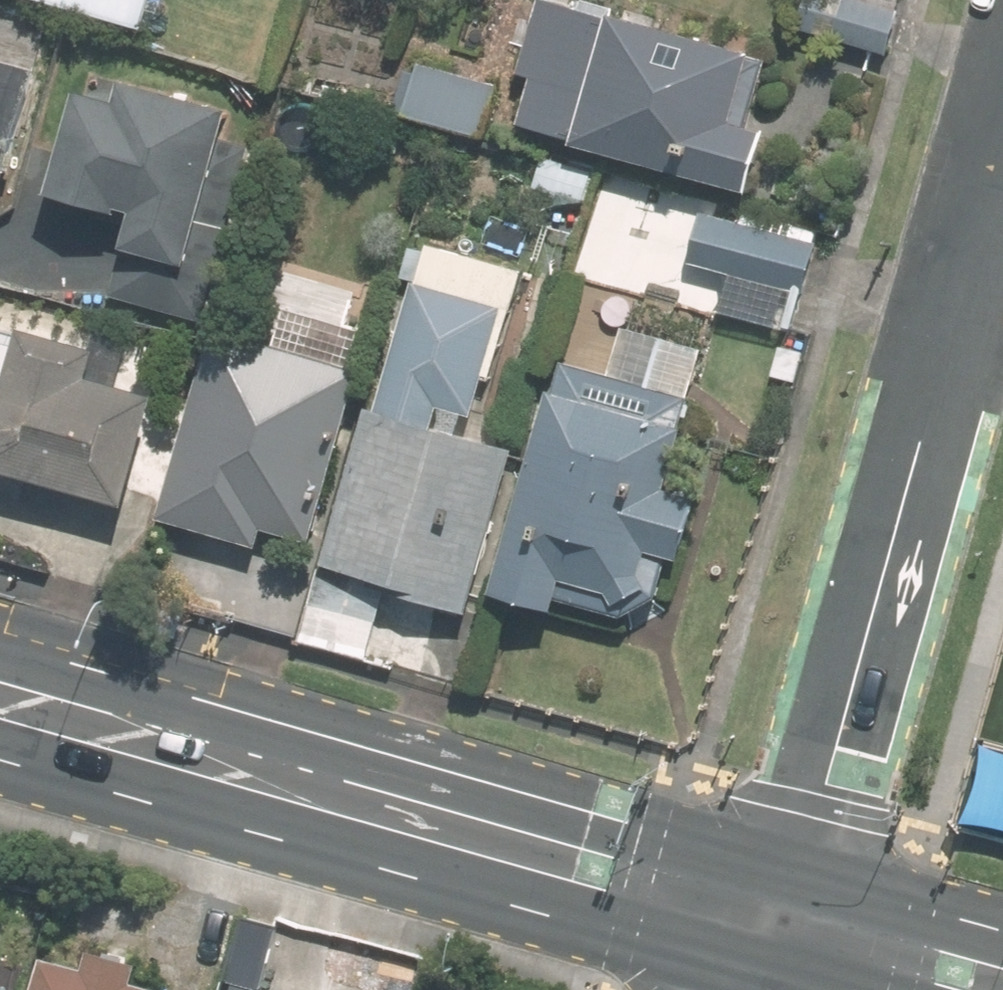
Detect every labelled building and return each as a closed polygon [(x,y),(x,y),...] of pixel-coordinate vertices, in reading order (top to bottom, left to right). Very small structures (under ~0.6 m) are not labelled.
[(136,31),(144,0),(21,0),(136,31)] [(843,0),(799,0),(792,29),(879,52),(889,12),(843,0)] [(776,69),(535,4),(499,137),(740,201),(776,69)] [(493,89),(409,66),(394,119),(478,142),(493,89)] [(0,67),(0,196),(33,76),(0,67)] [(34,202),(114,224),(106,256),(177,275),(207,166),(220,117),(110,88),(103,111),(61,99),(34,202)] [(816,249),(691,216),(678,266),(802,299),(816,249)] [(430,433),(436,413),(476,424),(517,274),(417,247),(384,372),(381,371),(369,417),(357,413),(313,578),(461,618),(505,453),(430,433)] [(114,515),(143,405),(75,387),(83,355),(8,335),(0,363),(0,484),(114,515)] [(155,515),(300,554),(348,377),(203,338),(155,515)] [(488,591),(649,635),(710,409),(549,365),(488,591)] [(10,945),(0,942),(0,981),(10,945)] [(58,950),(47,989),(185,989),(186,985),(58,950)] [(244,976),(240,989),(297,989),(244,976)]
